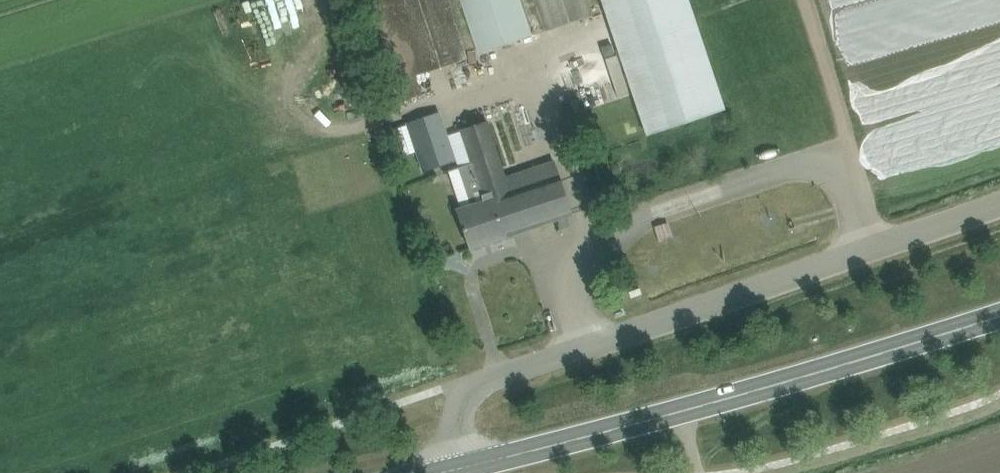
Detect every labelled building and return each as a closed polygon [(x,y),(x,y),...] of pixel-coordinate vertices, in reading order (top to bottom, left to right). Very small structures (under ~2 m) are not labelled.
[(402,101),(411,98),(422,94),(416,76),(468,58),(466,50),(449,0),(364,0),(398,102),(402,101)] [(478,53),(594,15),(589,0),(460,0),(478,53)] [(645,136),(721,111),(684,0),(600,0),(645,136)] [(461,63),(452,66),(455,75),(464,72),(461,63)] [(424,171),(425,170),(455,160),(439,112),(409,123),(408,123),(424,171)] [(572,214),(555,161),(507,178),(488,121),(461,130),(472,163),(459,167),(471,205),(457,210),(470,248),(572,214)] [(673,236),(669,223),(655,227),(660,241),(673,236)]
